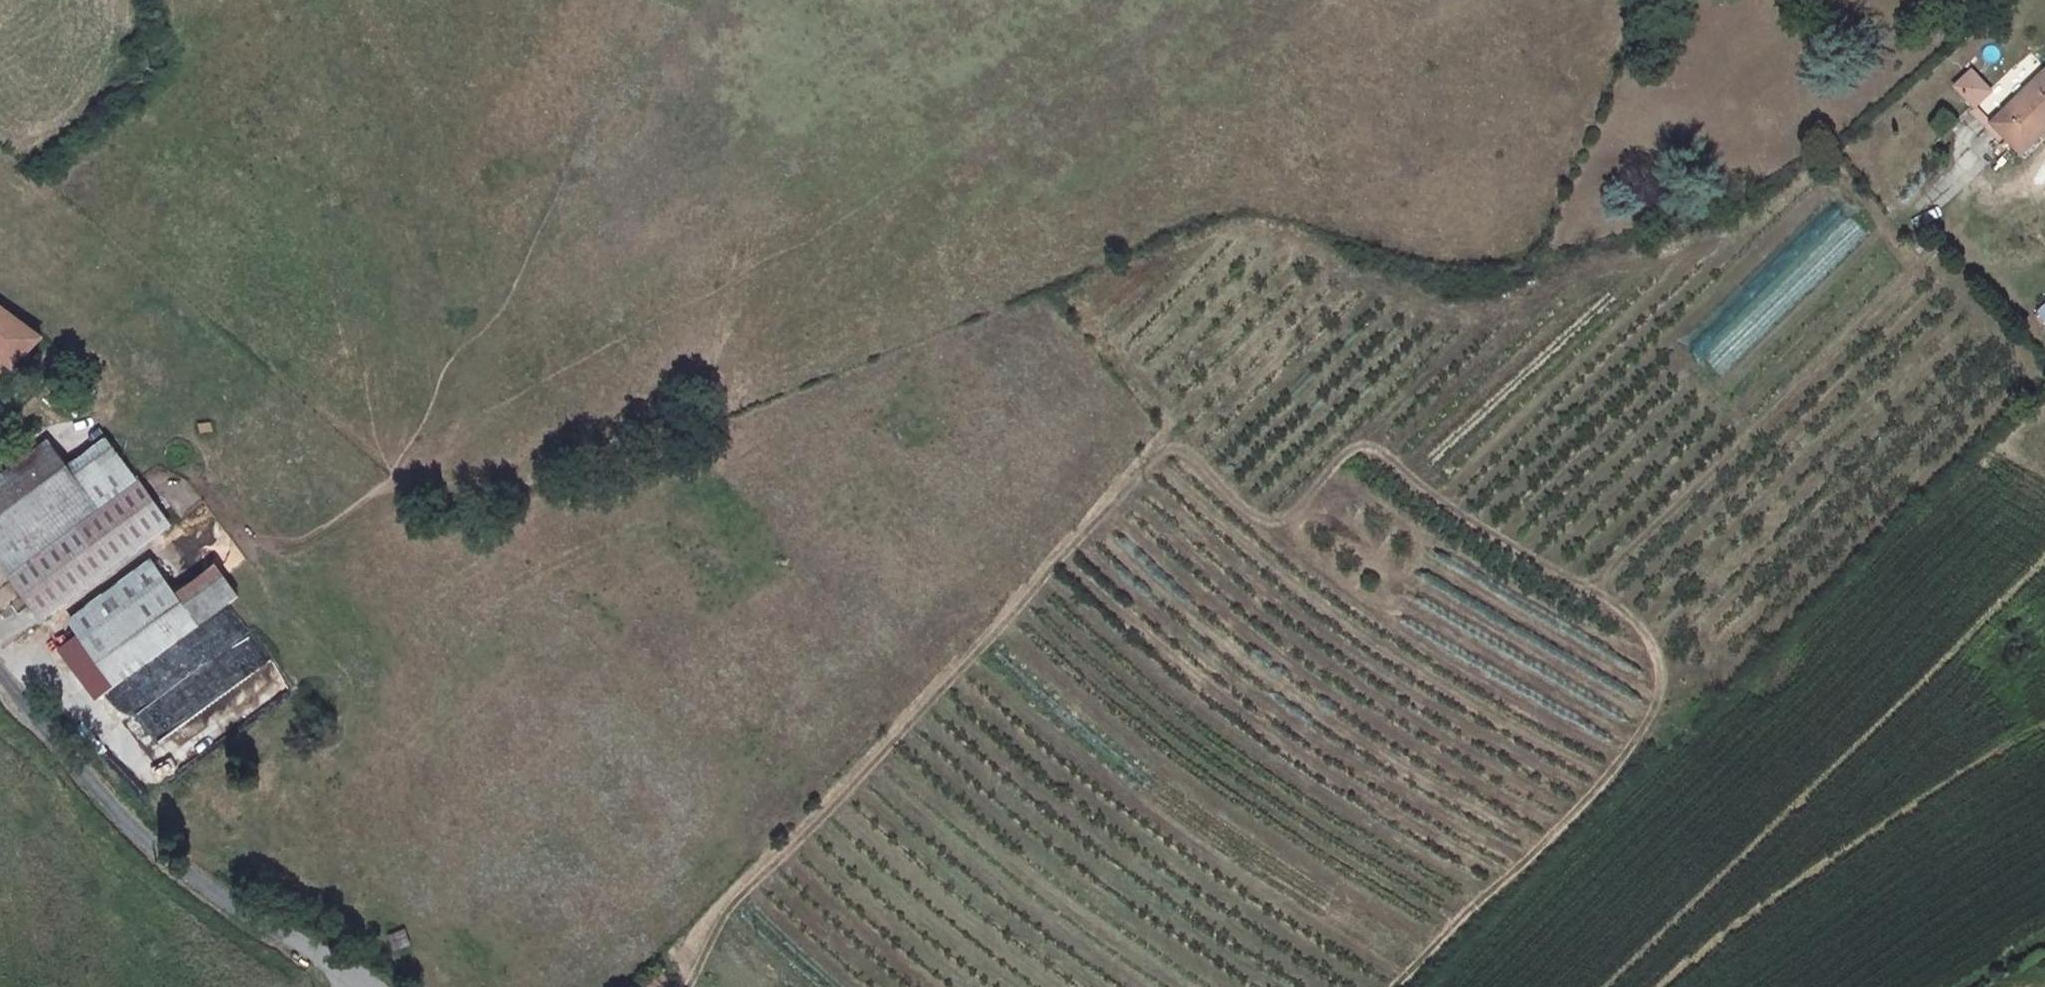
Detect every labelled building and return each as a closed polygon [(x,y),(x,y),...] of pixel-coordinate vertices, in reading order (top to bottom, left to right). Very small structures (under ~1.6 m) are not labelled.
[(2020,152),(2033,139),(2036,144),(2044,136),(2044,68),(2032,54),(1992,90),(1976,105),(2020,152)] [(1976,105),(1992,90),(1973,69),(1955,85),(1974,106),(1976,105)] [(11,367),(41,336),(0,307),(0,358),(11,367)] [(72,476),(94,508),(135,478),(114,448),(72,476)] [(124,552),(94,508),(72,476),(54,451),(0,489),(0,553),(40,610),(124,552)] [(86,640),(168,582),(154,561),(71,619),(86,640)] [(116,683),(197,625),(168,582),(86,640),(116,683)]
